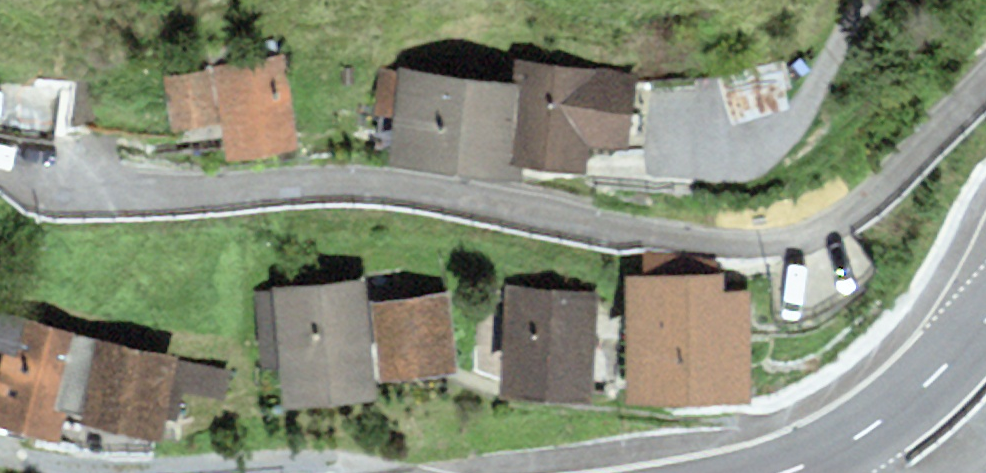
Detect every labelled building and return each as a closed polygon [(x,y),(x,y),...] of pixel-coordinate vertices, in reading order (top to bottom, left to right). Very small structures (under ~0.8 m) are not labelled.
[(284,54),(161,70),(169,128),(221,121),(225,155),(296,146),(284,54)] [(633,69),(514,57),(511,80),(523,81),(514,162),(586,169),(589,144),(625,147),(633,69)] [(511,80),(399,68),(390,162),(513,175),(514,162),(523,81),(511,80)] [(0,78),(0,132),(54,139),(61,86),(0,78)] [(722,272),(717,272),(716,256),(644,248),(644,273),(625,273),(627,404),(748,403),(747,290),(722,291),(722,272)] [(365,274),(270,286),(284,407),(377,396),(376,381),(457,371),(447,290),(368,300),(365,274)] [(598,290),(508,285),(501,393),(591,399),(598,290)] [(0,310),(0,350),(2,350),(0,359),(0,422),(61,437),(66,416),(163,439),(169,418),(176,420),(184,388),(226,399),(233,366),(0,310)]
